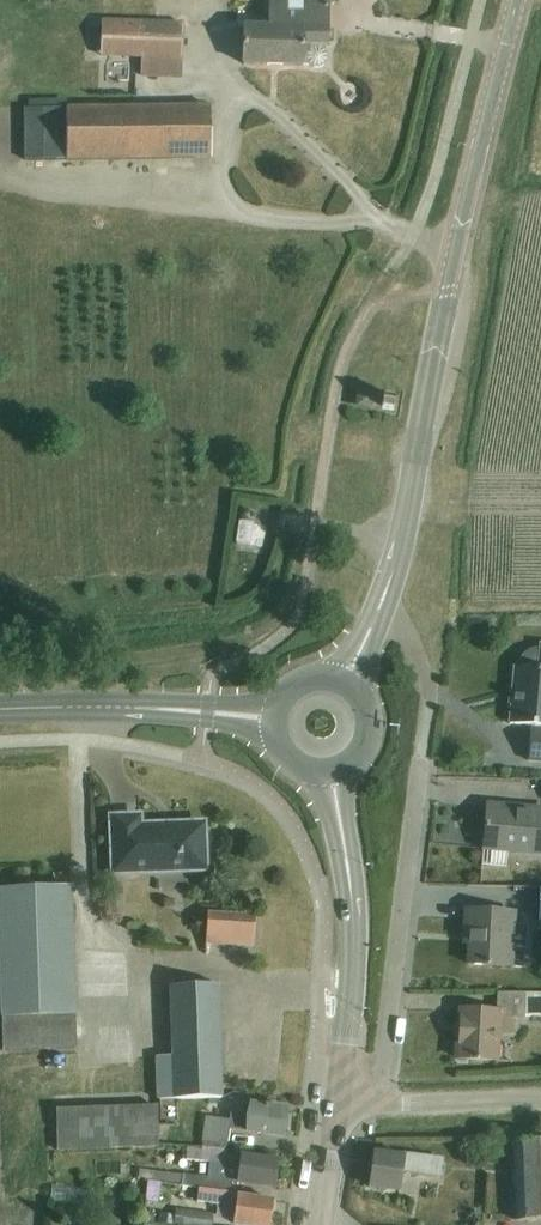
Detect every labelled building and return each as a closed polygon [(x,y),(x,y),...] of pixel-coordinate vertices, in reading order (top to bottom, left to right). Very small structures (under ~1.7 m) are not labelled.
[(246,62),(272,63),(273,61),(278,61),(279,25),(288,26),(288,8),(292,8),(292,0),(273,0),(272,26),(247,25),(246,62)] [(278,61),(283,61),(284,64),(309,65),(314,68),(319,68),(324,65),(327,61),(327,56),(326,53),(326,44),(330,44),(331,0),(328,0),(292,0),(292,8),(288,8),(288,26),(279,25),(278,61)] [(103,17),(102,53),(143,54),(143,57),(182,59),(184,20),(103,17)] [(48,109),(27,109),(28,159),(49,158),(214,157),(214,107),(48,109)] [(360,392),(358,406),(379,409),(379,410),(381,410),(382,409),(394,411),(394,408),(395,408),(396,401),(395,400),(396,398),(383,396),(384,394),(382,394),(381,395),(360,392)] [(251,547),(254,525),(240,522),(236,544),(251,547)] [(540,645),(540,650),(538,649),(537,649),(535,650),(534,650),(533,650),(531,651),(530,651),(529,652),(527,653),(526,654),(525,655),(524,656),(523,657),(522,658),(521,659),(521,661),(520,662),(519,664),(519,665),(519,667),(514,667),(512,690),(511,705),(509,724),(517,725),(532,726),(533,726),(533,727),(533,729),(531,728),(529,746),(528,761),(529,761),(540,762),(540,645)] [(488,805),(484,849),(540,854),(540,810),(488,805)] [(140,818),(112,820),(115,874),(160,872),(160,868),(178,867),(179,871),(206,870),(204,825),(174,826),(174,829),(158,830),(158,827),(141,828),(140,818)] [(77,1050),(72,891),(0,893),(0,926),(4,1052),(77,1050)] [(467,909),(465,934),(470,934),(468,964),(511,967),(512,948),(526,949),(528,926),(513,925),(514,912),(467,909)] [(255,930),(255,917),(236,916),(208,914),(206,938),(206,944),(207,944),(220,944),(254,946),(255,930)] [(158,1100),(222,1098),(218,985),(171,986),(173,1056),(156,1057),(158,1100)] [(458,1059),(496,1061),(498,1033),(514,1034),(515,1019),(525,1019),(525,1016),(540,1016),(540,993),(526,993),(497,993),(496,1011),(461,1009),(458,1059)] [(282,1136),(286,1109),(251,1104),(249,1113),(231,1110),(230,1120),(207,1117),(204,1142),(228,1145),(230,1130),(282,1136)] [(58,1150),(160,1146),(158,1107),(56,1112),(58,1150)] [(480,1143),(480,1157),(514,1156),(517,1221),(540,1220),(540,1141),(480,1143)] [(199,1188),(231,1192),(233,1181),(238,1182),(237,1184),(275,1189),(279,1160),(227,1153),(227,1151),(203,1148),(203,1150),(189,1148),(187,1160),(210,1163),(208,1178),(184,1174),(184,1175),(182,1186),(199,1188)] [(440,1178),(442,1158),(403,1152),(403,1155),(374,1151),(369,1186),(399,1190),(402,1173),(440,1178)] [(140,1169),(139,1180),(182,1186),(184,1175),(140,1169)] [(199,1188),(198,1202),(235,1207),(233,1224),(239,1224),(270,1224),(273,1201),(238,1196),(238,1193),(231,1192),(199,1188)] [(213,1214),(175,1209),(174,1216),(173,1224),(212,1224),(213,1214)] [(174,1216),(161,1214),(160,1224),(168,1224),(173,1224),(174,1216)]
